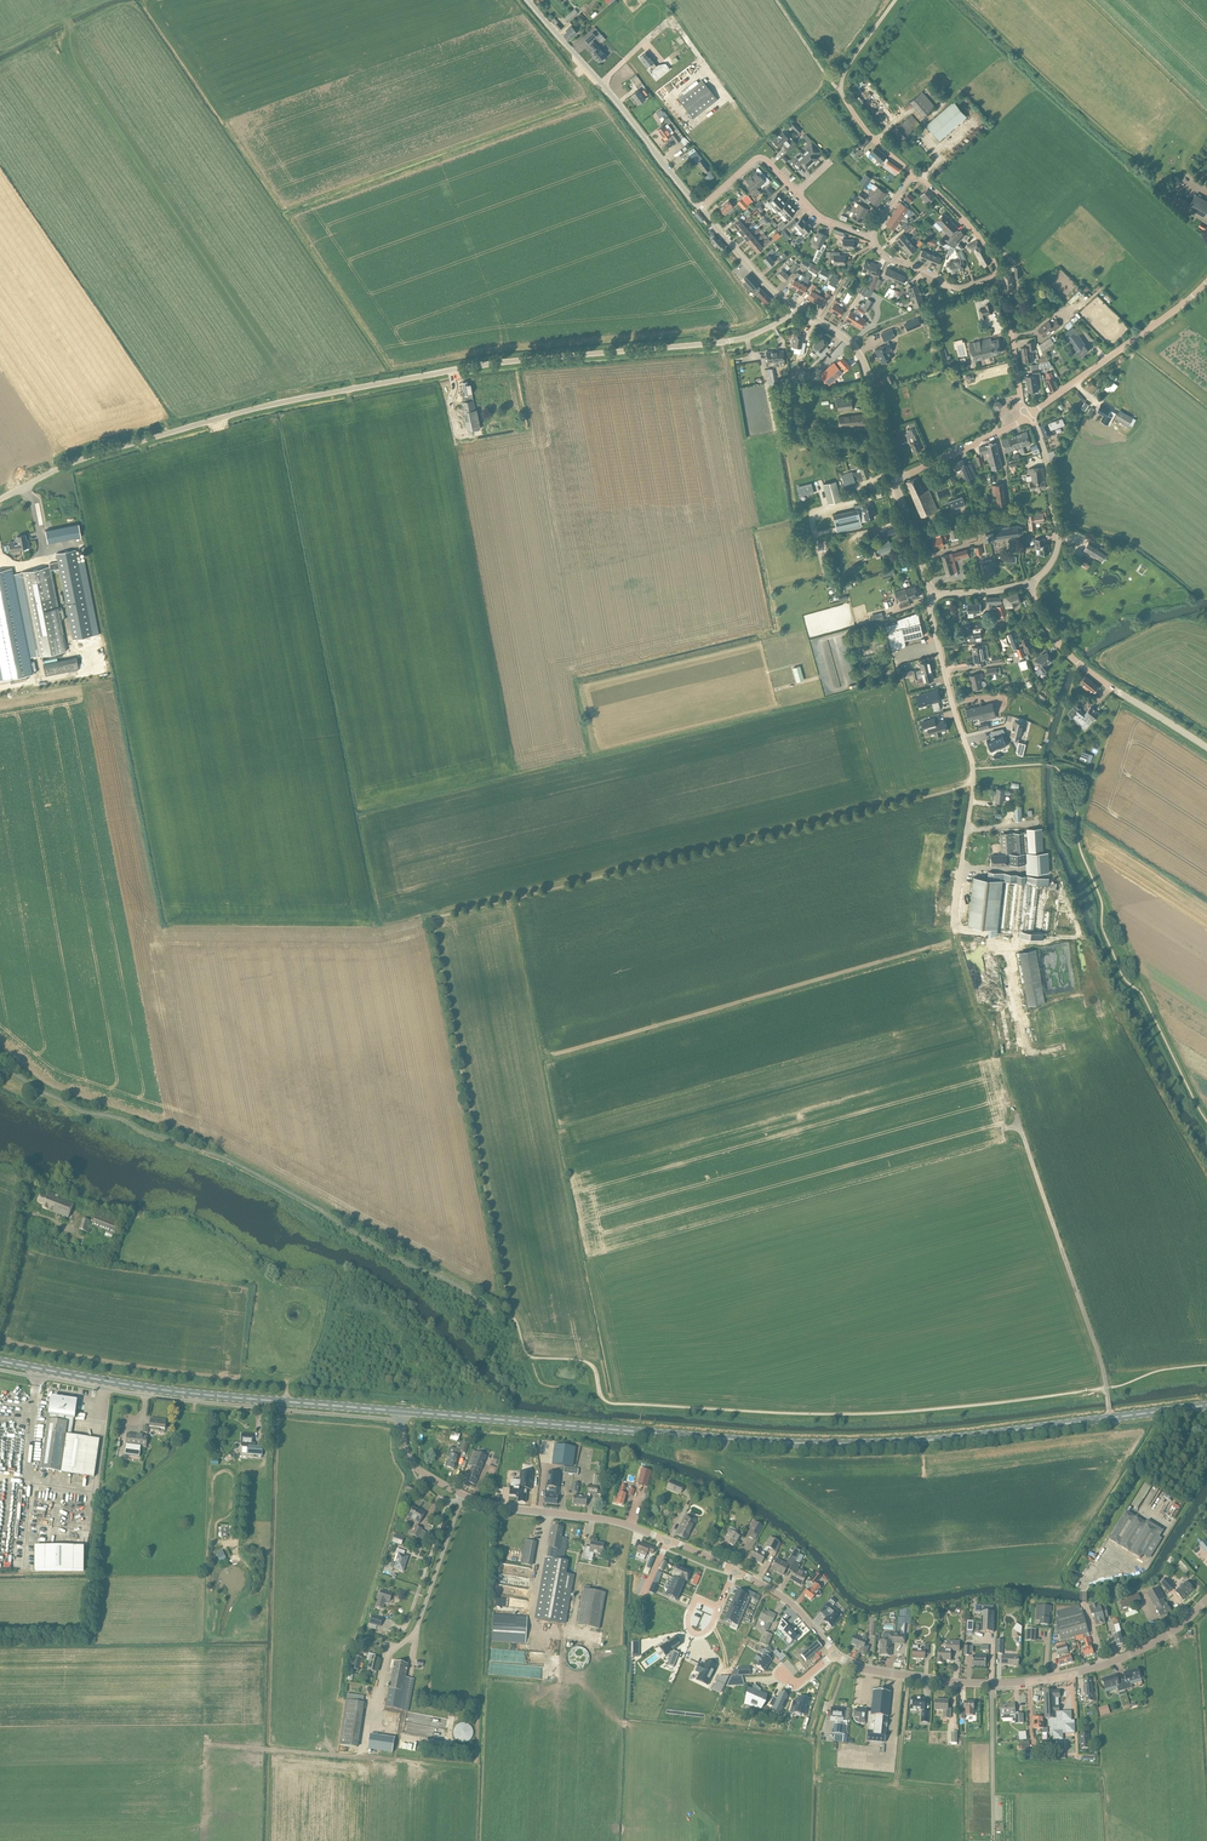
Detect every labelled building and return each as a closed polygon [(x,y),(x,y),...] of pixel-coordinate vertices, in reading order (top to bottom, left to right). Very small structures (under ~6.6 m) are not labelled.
[(579,13),(575,9),(564,18),(567,23),(579,13)] [(563,27),(554,18),(551,21),(560,30),(563,27)] [(569,40),(573,36),(576,33),(570,27),(566,31),(567,32),(564,35),(569,40)] [(593,33),(585,40),(588,43),(596,36),(593,33)] [(591,52),(594,55),(597,58),(597,59),(598,61),(600,61),(607,55),(598,46),(593,41),(589,44),(594,50),(591,52)] [(828,48),(823,41),(818,44),(823,51),(828,48)] [(654,62),(646,52),(639,57),(648,67),(649,66),(654,72),(650,76),(654,80),(657,85),(674,72),(666,62),(659,69),(654,62)] [(671,58),(674,63),(681,59),(678,54),(671,58)] [(637,89),(643,84),(636,75),(630,79),(637,89)] [(718,99),(702,80),(678,99),(694,119),(718,99)] [(645,99),(639,90),(632,95),(638,104),(645,99)] [(910,102),(922,117),(934,107),(922,92),(910,102)] [(926,125),(939,141),(966,117),(953,101),(926,125)] [(663,110),(662,109),(656,113),(660,118),(667,114),(665,112),(664,113),(663,110)] [(912,115),(907,119),(892,132),(899,141),(920,124),(912,115)] [(802,130),(793,120),(790,124),(798,133),(802,130)] [(663,127),(663,126),(658,130),(664,139),(669,136),(669,135),(674,132),(667,123),(663,127)] [(674,131),(675,133),(671,136),(676,143),(684,138),(677,128),(674,131)] [(790,140),(783,132),(779,135),(780,136),(774,141),(780,147),(783,144),(784,145),(784,146),(788,151),(796,143),(792,139),(790,140)] [(806,135),(803,138),(808,144),(812,141),(806,135)] [(866,137),(862,142),(861,143),(865,147),(870,141),(866,137)] [(815,163),(815,161),(817,159),(814,155),(818,151),(819,152),(815,147),(811,143),(808,146),(809,148),(803,154),(813,165),(815,163)] [(871,151),(870,153),(881,162),(882,161),(885,157),(886,156),(875,146),(871,151)] [(696,150),(694,152),(690,155),(692,159),(694,158),(705,172),(706,172),(711,179),(714,177),(709,169),(702,159),(700,156),(699,155),(699,154),(696,150)] [(796,160),(795,158),(791,162),(799,170),(800,170),(799,169),(803,165),(806,169),(808,167),(810,167),(813,165),(803,154),(796,160)] [(885,157),(882,161),(885,163),(883,166),(886,168),(895,175),(897,172),(897,173),(900,168),(888,159),(885,157)] [(766,185),(770,181),(765,175),(762,177),(757,172),(752,177),(760,186),(763,183),(766,185)] [(860,182),(859,183),(865,187),(872,178),(865,174),(860,182)] [(760,186),(752,177),(747,181),(750,185),(747,187),(755,195),(759,191),(757,189),(760,186)] [(769,186),(765,190),(770,195),(774,191),(769,186)] [(869,191),(882,200),(887,193),(877,187),(874,191),(871,189),(869,191)] [(920,196),(927,203),(934,197),(928,189),(920,196)] [(868,199),(872,203),(877,206),(882,200),(869,191),(868,193),(871,195),(868,199)] [(909,193),(905,197),(910,203),(914,198),(909,193)] [(752,201),(746,194),(738,202),(744,209),(752,201)] [(770,210),(773,207),(781,199),(777,194),(769,202),(768,201),(764,204),(770,210)] [(857,202),(860,198),(858,196),(854,194),(851,198),(857,202)] [(1196,195),(1191,202),(1180,196),(1175,205),(1185,214),(1187,210),(1196,215),(1195,217),(1206,224),(1206,201),(1196,195)] [(781,199),(773,207),(777,211),(779,210),(779,209),(786,203),(785,203),(781,199)] [(734,207),(732,205),(728,201),(720,208),(725,214),(734,207)] [(783,214),(792,206),(787,201),(785,203),(786,203),(779,209),(779,210),(783,214)] [(904,216),(903,216),(907,218),(908,215),(905,213),(909,208),(901,202),(900,203),(901,203),(896,210),(904,216)] [(851,208),(864,216),(868,209),(858,203),(856,207),(853,205),(851,208)] [(792,206),(783,214),(787,219),(796,211),(792,206)] [(748,208),(743,212),(747,217),(752,213),(748,208)] [(861,222),(864,216),(851,208),(850,211),(853,213),(851,217),(861,222)] [(891,217),(899,223),(903,216),(904,216),(896,210),(891,217)] [(944,213),(940,217),(936,221),(943,228),(943,229),(949,235),(957,227),(948,218),(949,218),(944,213)] [(733,224),(738,230),(743,225),(743,226),(752,219),(750,216),(741,223),(738,220),(733,224)] [(794,219),(787,225),(790,228),(793,225),(798,230),(799,229),(806,222),(802,217),(797,222),(794,219)] [(899,223),(891,217),(886,224),(893,230),(899,223)] [(738,230),(743,235),(748,231),(757,224),(754,221),(746,228),(743,226),(743,225),(738,230)] [(803,234),(808,230),(812,226),(807,221),(806,222),(799,229),(803,234)] [(913,227),(915,226),(913,223),(904,229),(906,232),(913,227)] [(743,235),(748,241),(753,237),(762,230),(759,227),(751,234),(748,231),(743,235)] [(953,246),(957,243),(965,235),(960,230),(947,244),(953,246)] [(818,232),(815,237),(813,242),(821,246),(820,250),(818,249),(812,260),(817,263),(823,252),(826,245),(822,243),(826,235),(818,232)] [(748,241),(752,247),(757,242),(766,235),(764,233),(755,240),(753,237),(748,241)] [(895,239),(902,247),(909,241),(902,233),(895,239)] [(713,237),(711,239),(715,243),(714,243),(717,246),(718,245),(721,250),(725,246),(719,239),(719,240),(715,235),(713,237)] [(803,235),(800,237),(799,236),(795,240),(798,244),(805,237),(803,235)] [(757,242),(752,247),(757,252),(771,241),(769,238),(760,245),(757,242)] [(854,240),(842,240),(842,248),(854,248),(854,240)] [(967,246),(966,246),(970,253),(973,251),(973,252),(975,251),(975,252),(980,248),(976,240),(967,245),(967,246)] [(908,255),(913,251),(915,249),(909,241),(902,247),(908,255)] [(949,263),(949,266),(946,267),(948,272),(951,271),(952,273),(958,270),(958,269),(962,267),(962,269),(963,269),(961,265),(964,264),(962,260),(966,259),(963,251),(954,247),(958,257),(959,260),(949,263)] [(990,263),(982,247),(980,248),(975,252),(984,267),(990,263)] [(769,266),(774,262),(769,257),(774,252),(771,249),(766,254),(767,255),(763,259),(769,266)] [(919,259),(928,263),(931,254),(922,250),(919,259)] [(787,256),(784,252),(776,258),(780,262),(787,256)] [(829,256),(830,256),(830,257),(830,258),(831,258),(832,259),(833,259),(833,264),(845,264),(845,256),(836,255),(836,252),(829,252),(829,256)] [(931,254),(928,263),(937,266),(941,258),(931,254)] [(782,269),(781,270),(777,274),(783,280),(789,275),(785,271),(790,267),(789,266),(792,263),(792,262),(794,260),(791,257),(785,263),(787,264),(782,269)] [(803,260),(799,265),(806,269),(809,263),(803,260)] [(795,261),(794,263),(789,271),(793,273),(798,265),(799,264),(795,261)] [(873,278),(870,283),(868,287),(873,289),(875,285),(877,281),(880,272),(876,270),(878,265),(874,263),(873,264),(865,261),(862,271),(874,275),(873,278)] [(809,270),(816,274),(820,269),(812,265),(809,270)] [(887,268),(884,273),(882,277),(891,281),(896,272),(887,268)] [(822,269),(818,276),(826,280),(829,273),(822,269)] [(800,283),(796,290),(802,294),(805,288),(807,286),(806,286),(804,285),(806,283),(807,284),(810,279),(809,279),(811,274),(810,273),(807,271),(804,276),(800,283)] [(800,283),(796,281),(800,274),(797,272),(793,278),(794,279),(790,286),(796,290),(800,283)] [(896,272),(891,281),(900,286),(905,276),(896,272)] [(751,289),(761,300),(765,304),(771,299),(760,288),(760,289),(757,286),(759,284),(749,273),(743,279),(746,281),(743,284),(749,290),(752,288),(751,289)] [(832,274),(828,280),(830,281),(829,284),(834,287),(839,279),(832,274)] [(1014,275),(1009,276),(1003,276),(1004,293),(1015,292),(1014,275)] [(847,287),(852,280),(848,276),(843,284),(847,287)] [(1082,283),(1079,286),(1090,297),(1092,295),(1088,291),(1089,290),(1082,283)] [(817,287),(813,285),(811,290),(807,297),(815,301),(819,294),(814,291),(817,287)] [(907,288),(910,298),(920,294),(917,285),(907,288)] [(819,294),(815,301),(822,305),(826,299),(830,294),(826,292),(823,297),(819,294)] [(1077,293),(1071,298),(1068,301),(1071,304),(1074,302),(1080,297),(1077,293)] [(920,294),(910,298),(913,307),(923,304),(920,294)] [(843,309),(842,308),(837,305),(839,302),(835,299),(833,303),(830,310),(839,316),(843,309)] [(864,304),(852,324),(860,328),(865,320),(861,317),(865,311),(868,312),(874,302),(868,299),(865,304),(864,304)] [(850,311),(848,314),(845,319),(852,324),(864,304),(863,303),(860,307),(858,307),(856,310),(855,309),(853,312),(850,311)] [(993,313),(991,303),(985,305),(986,308),(978,309),(980,319),(986,318),(986,315),(993,313)] [(908,328),(920,323),(918,317),(906,322),(908,328)] [(1054,318),(1049,322),(1043,326),(1039,329),(1044,337),(1054,329),(1055,330),(1060,326),(1056,320),(1054,318)] [(1075,324),(1072,320),(1065,325),(1068,330),(1075,324)] [(1086,344),(1082,340),(1075,331),(1072,328),(1064,334),(1077,351),(1081,357),(1089,350),(1085,345),(1086,344)] [(878,355),(880,359),(882,363),(891,359),(889,353),(893,351),(889,343),(889,344),(888,340),(895,337),(892,329),(881,334),(884,341),(885,341),(886,345),(875,350),(877,356),(878,355)] [(794,334),(793,340),(792,346),(801,348),(800,354),(803,355),(804,351),(805,345),(802,344),(803,336),(794,334)] [(1056,340),(1053,335),(1040,345),(1037,345),(1040,358),(1048,356),(1046,352),(1056,345),(1053,342),(1056,340)] [(821,337),(817,342),(814,346),(818,350),(815,352),(821,357),(824,354),(828,349),(826,347),(828,344),(821,337)] [(973,360),(987,357),(993,355),(993,354),(1001,352),(998,339),(990,341),(990,339),(969,343),(973,360)] [(1023,362),(1029,361),(1030,361),(1034,360),(1032,348),(1037,348),(1036,341),(1027,343),(1027,347),(1021,348),(1023,362)] [(784,361),(784,357),(784,351),(771,352),(770,351),(767,351),(766,353),(766,355),(767,362),(784,361)] [(845,370),(846,369),(850,365),(843,356),(837,361),(838,362),(836,364),(834,362),(820,374),(829,384),(843,372),(842,371),(844,369),(845,370)] [(801,369),(798,378),(806,381),(808,375),(807,374),(808,371),(801,369)] [(1046,380),(1049,387),(1047,387),(1046,389),(1047,391),(1048,391),(1051,390),(1051,391),(1057,388),(1052,378),(1053,377),(1051,372),(1047,373),(1049,379),(1046,380)] [(1036,375),(1026,377),(1028,392),(1031,391),(1031,392),(1033,392),(1032,391),(1039,390),(1036,375)] [(462,402),(463,408),(468,430),(480,428),(477,409),(475,409),(473,400),(472,394),(470,384),(468,384),(468,381),(462,382),(465,393),(462,394),(463,402),(462,402)] [(1092,383),(1091,385),(1087,389),(1091,393),(1096,387),(1092,383)] [(850,398),(844,398),(837,399),(838,410),(852,409),(850,398)] [(996,401),(994,403),(994,407),(996,409),(1000,409),(1002,406),(1002,403),(999,401),(996,401)] [(1085,402),(1081,408),(1085,411),(1089,405),(1085,402)] [(1097,411),(1102,414),(1106,417),(1110,410),(1101,404),(1097,411)] [(1118,423),(1127,428),(1133,418),(1120,411),(1115,419),(1119,421),(1118,423)] [(863,414),(857,415),(838,417),(839,428),(865,425),(863,414)] [(1044,436),(1053,433),(1052,430),(1065,425),(1062,418),(1040,426),(1044,436)] [(910,428),(908,429),(909,432),(911,437),(913,436),(919,433),(915,426),(910,428)] [(900,431),(894,433),(898,441),(903,438),(900,431)] [(1014,436),(1018,448),(1031,444),(1027,431),(1014,436)] [(1107,432),(1105,437),(1118,444),(1121,439),(1107,432)] [(917,435),(914,436),(916,441),(910,443),(914,452),(921,449),(920,445),(921,445),(917,435)] [(1018,448),(1014,436),(1002,440),(1006,452),(1018,448)] [(1002,467),(996,443),(986,445),(979,447),(981,454),(987,452),(992,470),(1002,467)] [(956,470),(957,473),(959,474),(961,473),(961,471),(962,471),(964,475),(965,474),(965,475),(963,476),(965,481),(975,476),(970,464),(966,466),(965,466),(962,460),(953,464),(956,470)] [(860,480),(863,479),(869,477),(865,466),(860,468),(860,469),(857,469),(856,471),(852,472),(852,471),(841,475),(845,485),(855,482),(855,481),(860,480)] [(1044,468),(1028,470),(1031,490),(1046,488),(1044,468)] [(922,516),(937,510),(930,493),(931,492),(930,491),(929,492),(928,490),(924,491),(917,477),(907,482),(922,516)] [(841,500),(839,494),(836,481),(823,484),(828,503),(841,500)] [(811,483),(799,486),(801,495),(814,492),(811,483)] [(843,487),(846,497),(855,494),(853,484),(843,487)] [(1006,505),(1003,484),(992,485),(993,495),(997,495),(998,506),(1006,505)] [(952,510),(966,505),(963,495),(948,500),(952,510)] [(874,517),(871,504),(862,506),(863,507),(833,515),(837,532),(861,526),(860,522),(866,521),(865,519),(874,517)] [(1030,530),(1036,529),(1035,523),(1044,522),(1043,513),(1028,516),(1030,530)] [(79,523),(45,530),(48,543),(82,536),(79,523)] [(988,539),(990,538),(995,538),(995,539),(1011,537),(1011,536),(1019,535),(1020,535),(1019,534),(1023,532),(1024,532),(1023,531),(1022,527),(1023,527),(1022,527),(1018,525),(1010,527),(1009,526),(993,528),(993,529),(986,530),(988,539)] [(881,545),(878,547),(880,552),(880,553),(881,555),(884,554),(892,552),(890,548),(893,547),(891,542),(889,542),(887,536),(898,532),(896,527),(888,530),(888,528),(882,530),(880,530),(881,532),(882,536),(883,538),(885,544),(881,545)] [(959,536),(957,528),(950,529),(953,538),(959,536)] [(940,533),(939,533),(933,535),(935,539),(933,539),(935,548),(944,545),(943,542),(947,541),(946,538),(947,538),(947,535),(942,537),(940,533)] [(11,550),(23,548),(29,547),(28,542),(27,542),(25,535),(17,536),(17,537),(16,538),(15,539),(15,541),(14,541),(10,543),(11,550)] [(868,536),(861,538),(864,545),(871,543),(870,541),(874,539),(873,535),(868,536)] [(1036,549),(1037,555),(1050,553),(1048,544),(1045,544),(1044,538),(1035,539),(1036,549)] [(1100,548),(1095,544),(1090,541),(1084,550),(1102,562),(1108,553),(1105,551),(1105,549),(1102,546),(1101,547),(1100,548)] [(954,553),(954,555),(956,560),(960,559),(961,560),(970,558),(969,554),(972,554),(970,548),(954,553)] [(21,573),(13,574),(30,658),(37,656),(42,655),(62,652),(67,651),(51,570),(59,568),(73,640),(93,636),(78,561),(77,555),(76,549),(56,553),(56,554),(57,558),(57,559),(58,562),(49,564),(50,566),(21,572),(21,573)] [(957,572),(953,556),(952,553),(941,556),(947,575),(957,572)] [(1083,556),(1079,563),(1083,565),(1085,567),(1088,569),(1092,562),(1083,556)] [(992,559),(981,561),(985,577),(995,574),(992,559)] [(3,680),(10,679),(26,675),(33,674),(30,658),(13,574),(12,568),(0,571),(0,664),(3,680)] [(894,569),(881,573),(883,579),(896,575),(894,569)] [(905,589),(898,591),(895,592),(901,608),(911,604),(910,600),(919,597),(915,586),(905,589)] [(1021,602),(1017,592),(1003,598),(1006,608),(1021,602)] [(987,597),(987,603),(987,610),(992,610),(992,604),(1002,604),(1001,603),(1001,597),(987,597)] [(1000,616),(1007,614),(1003,605),(997,607),(1000,616)] [(882,612),(871,615),(872,621),(884,618),(882,612)] [(905,640),(924,635),(921,624),(920,624),(919,618),(919,612),(897,620),(898,620),(899,623),(886,626),(891,650),(906,646),(905,640)] [(974,629),(968,629),(969,638),(970,638),(970,641),(976,641),(976,640),(976,637),(981,637),(982,636),(982,635),(981,631),(983,631),(982,626),(988,626),(987,618),(981,619),(981,622),(975,622),(975,627),(973,627),(974,629)] [(1019,646),(1014,632),(1009,634),(1014,648),(1019,646)] [(1021,639),(1024,647),(1027,654),(1034,651),(1033,647),(1030,648),(1026,638),(1021,639)] [(983,645),(973,647),(975,662),(977,662),(978,665),(987,664),(986,660),(985,660),(983,645)] [(1047,653),(1037,662),(1045,673),(1051,667),(1049,665),(1054,660),(1047,653)] [(77,657),(43,664),(46,676),(79,669),(77,657)] [(908,672),(909,676),(913,675),(917,674),(922,672),(932,670),(929,661),(925,662),(924,662),(924,663),(920,664),(921,670),(917,671),(917,670),(912,671),(908,672)] [(800,666),(793,668),(796,682),(804,680),(800,666)] [(988,674),(997,673),(998,676),(1001,675),(1000,667),(988,669),(988,674)] [(1024,668),(1021,669),(1025,680),(1029,679),(1024,668)] [(932,670),(922,672),(924,682),(934,679),(932,670)] [(984,678),(983,678),(982,673),(970,676),(973,689),(982,687),(980,679),(984,678)] [(1085,676),(1081,681),(1085,685),(1084,686),(1090,692),(1092,690),(1094,692),(1099,686),(1085,676)] [(939,691),(917,697),(920,708),(935,704),(936,707),(942,706),(941,702),(942,702),(939,691)] [(1045,697),(1039,693),(1036,698),(1041,702),(1045,697)] [(969,720),(975,718),(976,720),(977,725),(981,724),(981,723),(982,722),(982,721),(996,717),(993,703),(966,709),(969,720)] [(1072,709),(1068,713),(1073,718),(1075,715),(1078,717),(1077,719),(1083,724),(1088,718),(1090,716),(1094,720),(1100,713),(1091,706),(1085,713),(1080,710),(1081,709),(1076,704),(1072,709)] [(1014,720),(1010,734),(1013,735),(1012,739),(1019,741),(1020,737),(1024,719),(1017,718),(1016,721),(1014,720)] [(934,719),(922,722),(924,729),(929,728),(931,734),(936,733),(937,734),(941,733),(941,732),(946,730),(943,721),(935,723),(934,719)] [(993,737),(984,740),(989,755),(996,753),(998,752),(999,753),(1000,752),(1008,749),(1007,749),(1008,749),(1003,736),(1007,735),(1004,730),(1002,730),(991,731),(991,732),(993,737)] [(929,751),(936,748),(933,740),(926,742),(929,751)] [(1025,748),(1017,746),(1016,751),(1018,754),(1023,755),(1025,748)] [(931,764),(962,756),(961,750),(946,754),(945,748),(929,752),(931,764)] [(1084,749),(1082,754),(1081,758),(1087,760),(1088,757),(1089,754),(1088,753),(1089,751),(1084,749)] [(1005,789),(1003,789),(997,789),(995,801),(1004,802),(1005,794),(1009,795),(1010,791),(1005,791),(1005,789)] [(1023,821),(1022,806),(1014,807),(1015,821),(1023,821)] [(998,855),(992,856),(992,865),(998,864),(998,866),(1004,865),(1008,865),(1007,864),(1011,864),(1026,863),(1027,870),(1028,870),(1027,872),(1043,872),(1050,871),(1049,852),(1043,852),(1042,828),(1027,829),(1027,832),(1027,834),(1025,834),(1025,832),(1001,833),(1002,852),(1006,852),(1006,855),(998,855)] [(974,877),(969,926),(989,928),(988,935),(1004,936),(1013,937),(1043,940),(1044,935),(1044,934),(1054,935),(1058,901),(1059,889),(1056,889),(1056,883),(1049,882),(1050,878),(1019,874),(989,871),(988,875),(984,874),(983,878),(974,877)] [(1019,952),(1028,1006),(1045,1003),(1036,949),(1019,952)] [(1081,1029),(1081,1019),(1077,1019),(1076,1015),(1073,1015),(1073,1020),(1069,1020),(1069,1030),(1081,1029)] [(1006,1038),(999,1040),(1002,1054),(1009,1052),(1006,1038)] [(42,1192),(40,1197),(38,1202),(44,1205),(43,1208),(69,1218),(74,1205),(52,1197),(53,1194),(48,1192),(47,1194),(42,1192)] [(96,1208),(95,1212),(102,1215),(104,1210),(104,1208),(97,1206),(96,1208)] [(114,1236),(120,1223),(97,1214),(92,1227),(114,1236)] [(83,1219),(79,1231),(88,1233),(91,1221),(83,1219)] [(18,1402),(21,1399),(14,1392),(11,1395),(18,1402)] [(62,1473),(84,1476),(94,1477),(100,1439),(71,1435),(76,1402),(52,1399),(49,1420),(48,1420),(45,1445),(41,1470),(62,1473)] [(165,1429),(165,1426),(166,1420),(158,1419),(158,1420),(151,1419),(151,1418),(150,1427),(165,1429)] [(452,1432),(449,1439),(457,1442),(459,1435),(452,1432)] [(128,1433),(126,1445),(125,1454),(140,1456),(141,1447),(146,1448),(148,1436),(128,1433)] [(242,1447),(249,1447),(249,1455),(262,1456),(263,1447),(255,1446),(256,1443),(253,1443),(254,1435),(242,1434),(241,1442),(241,1445),(242,1447)] [(450,1458),(446,1467),(454,1470),(460,1452),(465,1453),(468,1444),(462,1442),(459,1450),(450,1447),(447,1457),(450,1458)] [(554,1445),(552,1464),(573,1467),(575,1448),(554,1445)] [(472,1466),(465,1481),(475,1485),(486,1456),(474,1451),(469,1465),(472,1466)] [(512,1479),(510,1495),(519,1495),(518,1502),(526,1503),(527,1489),(531,1489),(532,1472),(531,1472),(531,1465),(523,1464),(522,1471),(520,1471),(519,1480),(512,1479)] [(642,1469),(638,1484),(647,1486),(651,1472),(642,1469)] [(559,1487),(562,1473),(551,1471),(548,1486),(559,1487)] [(584,1497),(581,1497),(580,1505),(586,1506),(587,1494),(597,1495),(598,1488),(600,1488),(602,1477),(594,1476),(592,1486),(588,1485),(587,1494),(584,1494),(584,1497)] [(670,1480),(667,1488),(666,1489),(680,1495),(684,1486),(670,1480)] [(573,1505),(580,1505),(581,1497),(578,1496),(579,1484),(572,1483),(571,1492),(575,1493),(574,1496),(573,1505)] [(623,1506),(625,1500),(626,1494),(624,1493),(626,1485),(622,1484),(620,1491),(618,1497),(616,1496),(614,1503),(623,1506)] [(1132,1505),(1139,1509),(1151,1488),(1144,1484),(1132,1505)] [(410,1486),(407,1490),(414,1494),(417,1490),(410,1486)] [(1158,1488),(1149,1504),(1153,1506),(1159,1497),(1161,1498),(1165,1492),(1158,1488)] [(546,1493),(545,1497),(544,1503),(557,1505),(559,1490),(554,1490),(554,1494),(546,1493)] [(412,1528),(415,1530),(412,1535),(417,1538),(422,1529),(417,1526),(419,1523),(425,1513),(421,1511),(420,1512),(413,1507),(407,1516),(417,1522),(412,1528)] [(1158,1531),(1126,1511),(1108,1540),(1141,1559),(1158,1531)] [(686,1516),(679,1529),(676,1535),(686,1540),(689,1535),(696,1521),(686,1516)] [(762,1527),(755,1523),(747,1537),(754,1541),(762,1527)] [(58,1524),(56,1527),(65,1532),(67,1529),(58,1524)] [(561,1537),(563,1528),(553,1526),(552,1532),(547,1557),(564,1561),(566,1544),(567,1539),(561,1537)] [(728,1530),(726,1535),(723,1540),(725,1541),(725,1542),(725,1543),(728,1545),(729,1544),(730,1544),(734,1546),(739,1536),(728,1530)] [(404,1538),(395,1534),(392,1542),(402,1545),(404,1538)] [(755,1548),(753,1552),(750,1557),(761,1563),(766,1555),(769,1548),(774,1551),(777,1553),(782,1543),(779,1542),(771,1537),(766,1546),(763,1553),(755,1548)] [(521,1565),(531,1567),(535,1542),(525,1540),(521,1565)] [(586,1547),(585,1553),(584,1559),(588,1560),(589,1554),(590,1552),(602,1554),(604,1545),(591,1543),(590,1547),(586,1547)] [(641,1543),(637,1552),(646,1556),(648,1552),(652,1554),(655,1548),(650,1546),(649,1547),(646,1545),(641,1543)] [(84,1547),(35,1546),(34,1571),(84,1571),(84,1547)] [(394,1568),(397,1570),(403,1571),(408,1557),(404,1555),(405,1551),(397,1549),(396,1553),(399,1554),(394,1568)] [(546,1558),(535,1619),(564,1624),(569,1601),(573,1575),(565,1574),(567,1561),(563,1561),(547,1558),(546,1558)] [(777,1559),(774,1564),(773,1565),(773,1566),(771,1569),(772,1569),(772,1568),(777,1571),(777,1572),(783,1575),(786,1569),(790,1571),(795,1562),(789,1559),(786,1564),(777,1559)] [(801,1565),(795,1562),(790,1571),(794,1573),(790,1579),(796,1583),(797,1581),(802,1584),(801,1585),(801,1586),(803,1582),(804,1582),(807,1576),(806,1575),(806,1573),(803,1571),(801,1572),(798,1570),(801,1565)] [(528,1576),(529,1568),(503,1564),(502,1572),(506,1573),(507,1570),(508,1570),(508,1568),(520,1570),(519,1575),(528,1576)] [(676,1567),(672,1575),(674,1576),(673,1578),(679,1580),(683,1570),(676,1567)] [(683,1570),(679,1580),(684,1583),(685,1581),(687,1581),(691,1573),(683,1570)] [(808,1589),(808,1590),(804,1595),(811,1600),(815,1595),(816,1596),(818,1597),(819,1596),(821,1594),(821,1593),(820,1592),(819,1591),(821,1589),(815,1584),(821,1577),(817,1574),(810,1582),(814,1586),(810,1591),(808,1589)] [(696,1575),(692,1584),(696,1586),(700,1577),(696,1575)] [(673,1578),(671,1583),(682,1588),(684,1583),(679,1580),(673,1578)] [(1167,1578),(1161,1583),(1169,1592),(1175,1587),(1167,1578)] [(653,1582),(649,1592),(655,1594),(659,1585),(653,1582)] [(1187,1582),(1176,1592),(1183,1600),(1194,1590),(1187,1582)] [(671,1583),(668,1589),(679,1594),(682,1588),(671,1583)] [(1165,1598),(1162,1593),(1159,1587),(1147,1594),(1154,1605),(1155,1604),(1157,1609),(1156,1609),(1161,1617),(1171,1611),(1167,1603),(1165,1604),(1163,1600),(1165,1598)] [(599,1630),(606,1593),(583,1589),(577,1626),(599,1630)] [(668,1589),(666,1595),(676,1600),(679,1594),(668,1589)] [(738,1592),(736,1596),(748,1602),(750,1597),(754,1599),(756,1594),(745,1590),(743,1594),(738,1592)] [(376,1607),(377,1607),(383,1609),(384,1604),(385,1604),(386,1604),(387,1604),(388,1604),(389,1603),(389,1602),(390,1601),(392,1594),(381,1591),(380,1595),(378,1595),(377,1597),(379,1598),(376,1607)] [(1141,1603),(1138,1594),(1119,1601),(1117,1602),(1120,1611),(1141,1603)] [(736,1596),(733,1602),(746,1607),(748,1602),(736,1596)] [(1099,1599),(1100,1603),(1089,1606),(1092,1615),(1094,1614),(1097,1624),(1105,1621),(1104,1618),(1108,1617),(1104,1603),(1106,1602),(1105,1598),(1099,1599)] [(733,1602),(731,1607),(744,1613),(746,1607),(733,1602)] [(835,1616),(837,1612),(827,1605),(820,1613),(825,1617),(826,1616),(828,1617),(824,1622),(832,1628),(839,1619),(835,1616)] [(982,1613),(982,1632),(994,1633),(995,1612),(994,1612),(994,1606),(975,1605),(975,1613),(982,1613)] [(1036,1620),(1040,1620),(1040,1624),(1049,1625),(1050,1612),(1051,1612),(1051,1606),(1037,1605),(1036,1613),(1036,1620)] [(1055,1618),(1055,1619),(1062,1641),(1088,1633),(1082,1611),(1081,1611),(1079,1605),(1056,1612),(1058,1617),(1055,1618)] [(731,1607),(729,1613),(741,1618),(744,1613),(731,1607)] [(903,1633),(903,1631),(905,1618),(907,1618),(910,1618),(911,1614),(911,1608),(899,1611),(898,1617),(897,1628),(897,1633),(903,1633)] [(760,1616),(760,1618),(759,1620),(766,1624),(764,1628),(768,1630),(771,1623),(772,1623),(773,1620),(775,1615),(770,1612),(769,1613),(763,1610),(760,1616)] [(729,1613),(725,1620),(738,1626),(741,1618),(729,1613)] [(494,1614),(492,1641),(526,1643),(527,1617),(494,1614)] [(370,1623),(380,1627),(383,1619),(372,1616),(370,1623)] [(782,1621),(778,1629),(792,1641),(798,1633),(788,1624),(786,1626),(782,1621)] [(1117,1646),(1124,1644),(1118,1621),(1113,1622),(1116,1634),(1114,1635),(1117,1646)] [(1027,1630),(1026,1641),(1034,1641),(1035,1630),(1027,1630)] [(764,1632),(759,1643),(767,1647),(772,1635),(764,1632)] [(720,1633),(713,1641),(725,1650),(728,1646),(731,1648),(737,1641),(727,1633),(724,1636),(720,1633)] [(881,1641),(880,1649),(879,1655),(890,1656),(891,1650),(891,1647),(892,1643),(904,1644),(905,1635),(890,1634),(889,1641),(881,1641)] [(855,1636),(854,1638),(851,1644),(861,1648),(858,1653),(865,1656),(869,1647),(864,1645),(866,1641),(865,1641),(867,1637),(863,1635),(862,1639),(855,1636)] [(664,1644),(660,1648),(666,1656),(670,1653),(671,1655),(672,1656),(668,1666),(673,1668),(679,1653),(674,1651),(673,1650),(675,1649),(674,1649),(676,1647),(676,1648),(681,1644),(680,1643),(681,1642),(678,1637),(677,1638),(676,1636),(668,1641),(666,1638),(662,1641),(664,1644)] [(1085,1639),(1087,1648),(1083,1650),(1085,1656),(1093,1654),(1091,1647),(1090,1647),(1089,1643),(1092,1642),(1090,1637),(1085,1639)] [(939,1650),(938,1653),(938,1659),(937,1659),(937,1663),(943,1663),(943,1659),(946,1659),(946,1660),(951,1660),(951,1650),(954,1650),(954,1651),(959,1651),(960,1645),(960,1642),(948,1641),(947,1650),(939,1650)] [(806,1661),(817,1652),(822,1648),(817,1642),(812,1646),(801,1655),(806,1661)] [(912,1649),(912,1653),(912,1659),(924,1659),(925,1653),(928,1653),(929,1645),(925,1644),(924,1650),(912,1649)] [(1059,1655),(1068,1652),(1066,1645),(1057,1647),(1059,1655)] [(778,1649),(775,1652),(783,1660),(788,1656),(784,1651),(782,1653),(778,1649)] [(764,1656),(756,1666),(764,1671),(771,1661),(768,1658),(771,1654),(764,1650),(762,1654),(764,1656)] [(368,1653),(368,1656),(367,1661),(370,1662),(368,1670),(376,1672),(380,1659),(375,1658),(376,1655),(368,1653)] [(1073,1662),(1071,1656),(1070,1654),(1065,1655),(1066,1657),(1058,1659),(1060,1665),(1073,1662)] [(987,1656),(982,1656),(973,1655),(973,1666),(986,1666),(987,1656)] [(359,1671),(361,1658),(352,1656),(349,1669),(351,1669),(354,1670),(359,1671)] [(1002,1665),(1014,1666),(1014,1667),(1018,1667),(1018,1666),(1019,1666),(1019,1662),(1019,1661),(1019,1656),(1002,1656),(1002,1665)] [(408,1711),(413,1685),(414,1679),(405,1677),(408,1665),(394,1662),(385,1706),(408,1711)] [(738,1670),(735,1671),(735,1675),(750,1675),(750,1670),(742,1670),(742,1666),(738,1667),(738,1670)] [(1127,1681),(1122,1682),(1125,1690),(1133,1688),(1131,1682),(1141,1679),(1138,1669),(1133,1670),(1133,1671),(1131,1672),(1130,1671),(1124,1673),(1127,1681)] [(699,1672),(696,1677),(703,1680),(701,1686),(709,1689),(715,1675),(707,1671),(706,1673),(704,1672),(703,1674),(699,1672)] [(1118,1692),(1125,1690),(1122,1682),(1119,1683),(1116,1675),(1110,1677),(1111,1678),(1108,1679),(1108,1678),(1103,1679),(1106,1692),(1117,1689),(1118,1692)] [(719,1678),(712,1692),(720,1696),(729,1678),(719,1678)] [(1094,1701),(1094,1698),(1093,1692),(1092,1679),(1084,1680),(1085,1686),(1084,1686),(1084,1690),(1085,1690),(1086,1702),(1094,1701)] [(747,1687),(744,1705),(761,1710),(767,1694),(760,1692),(761,1690),(754,1684),(752,1689),(747,1687)] [(867,1712),(866,1718),(867,1718),(867,1724),(868,1724),(868,1731),(867,1741),(879,1742),(882,1742),(885,1743),(886,1732),(886,1726),(890,1693),(885,1692),(874,1691),(873,1691),(871,1713),(867,1712)] [(1060,1698),(1060,1697),(1060,1691),(1054,1691),(1044,1692),(1045,1719),(1049,1719),(1050,1734),(1053,1734),(1054,1740),(1063,1740),(1063,1734),(1075,1733),(1075,1720),(1072,1720),(1072,1711),(1059,1711),(1059,1698),(1060,1698)] [(773,1697),(769,1705),(773,1707),(772,1709),(781,1713),(783,1708),(786,1708),(788,1703),(786,1701),(788,1697),(779,1693),(777,1699),(773,1697)] [(792,1703),(789,1713),(794,1714),(794,1711),(805,1714),(809,1700),(798,1696),(796,1704),(792,1703)] [(911,1698),(910,1706),(916,1707),(916,1710),(922,1710),(921,1722),(929,1722),(929,1712),(925,1711),(926,1699),(920,1699),(917,1699),(917,1698),(911,1698)] [(339,1745),(358,1747),(364,1703),(346,1700),(339,1745)] [(936,1700),(935,1706),(935,1710),(944,1710),(943,1718),(950,1718),(951,1709),(948,1709),(948,1701),(944,1700),(944,1701),(941,1701),(941,1700),(936,1700)] [(974,1702),(965,1702),(965,1708),(965,1709),(966,1709),(966,1716),(974,1716),(974,1714),(974,1709),(974,1702)] [(1008,1705),(1000,1705),(1001,1715),(1002,1719),(1011,1718),(1012,1724),(1016,1724),(1024,1723),(1023,1714),(1022,1714),(1020,1715),(1015,1715),(1015,1712),(1015,1703),(1008,1704),(1008,1705)] [(1108,1705),(1098,1708),(1101,1716),(1110,1713),(1108,1705)] [(830,1716),(830,1720),(831,1721),(836,1721),(837,1721),(837,1724),(835,1724),(834,1724),(833,1733),(835,1734),(843,1735),(845,1735),(845,1731),(846,1725),(843,1725),(843,1722),(843,1720),(844,1715),(844,1709),(831,1708),(831,1714),(830,1716)] [(853,1717),(853,1718),(854,1718),(854,1719),(854,1720),(855,1722),(857,1723),(858,1723),(858,1724),(865,1725),(866,1719),(866,1718),(867,1712),(867,1711),(854,1710),(854,1713),(853,1713),(853,1717)] [(1034,1718),(1034,1722),(1034,1729),(1039,1729),(1039,1733),(1048,1733),(1048,1728),(1043,1728),(1043,1718),(1037,1719),(1037,1718),(1034,1718)] [(380,1736),(383,1725),(383,1722),(373,1720),(373,1723),(370,1722),(369,1727),(372,1728),(370,1735),(380,1736)] [(473,1736),(473,1730),(468,1724),(461,1723),(456,1726),(453,1733),(455,1739),(461,1743),(468,1741),(473,1736)] [(1026,1731),(1019,1732),(1019,1740),(1027,1740),(1026,1731)] [(1090,1749),(1089,1734),(1079,1734),(1080,1749),(1082,1749),(1090,1749)] [(370,1735),(368,1749),(392,1753),(395,1738),(380,1736),(370,1735)] [(1018,1745),(1018,1750),(1022,1750),(1023,1750),(1025,1750),(1025,1753),(1025,1750),(1030,1749),(1029,1741),(1022,1742),(1022,1745),(1018,1745)]
